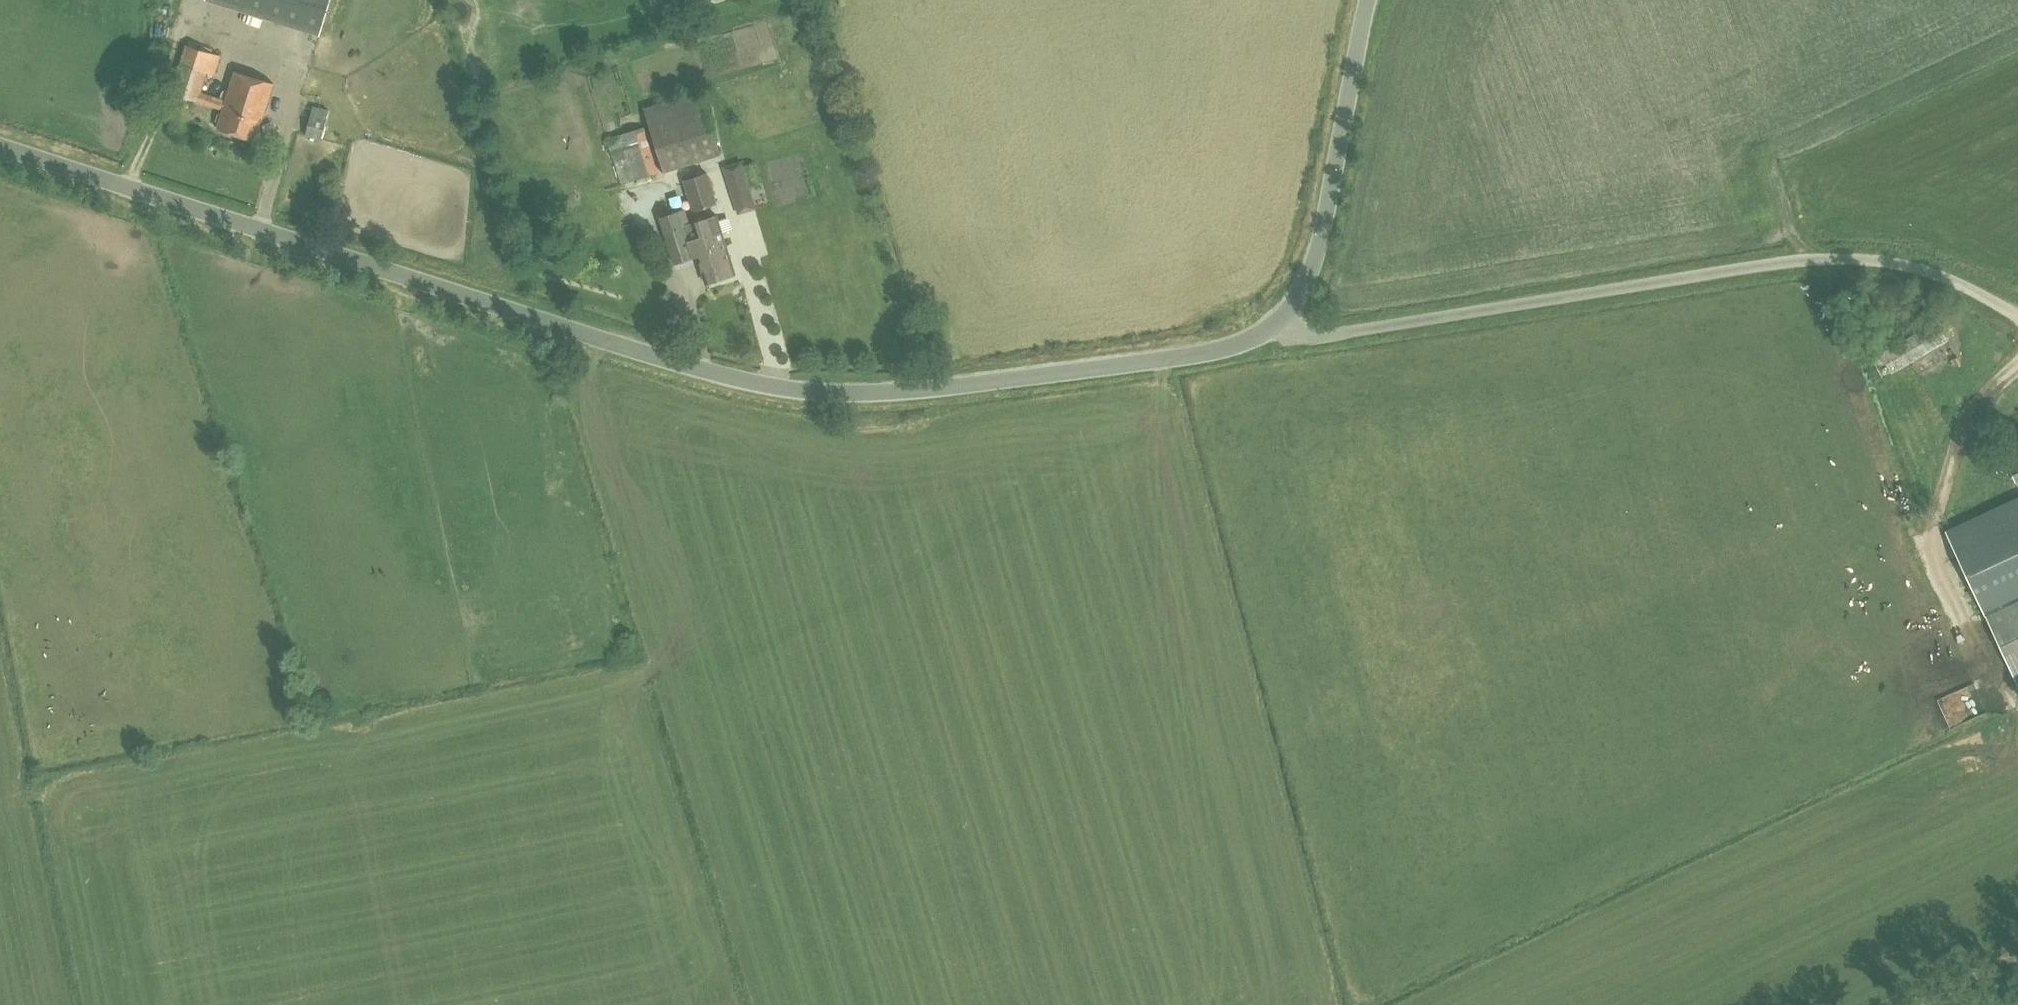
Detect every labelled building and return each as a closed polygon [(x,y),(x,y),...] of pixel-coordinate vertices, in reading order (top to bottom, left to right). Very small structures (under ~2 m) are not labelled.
[(331,0),(210,0),(209,3),(320,37),(331,0)] [(153,42),(150,55),(164,59),(167,46),(153,42)] [(209,72),(215,74),(221,55),(186,44),(171,93),(223,109),(217,128),(256,140),(274,83),(235,71),(227,98),(204,91),(209,72)] [(723,153),(704,92),(644,111),(663,172),(723,153)] [(317,107),(308,135),(323,140),(331,111),(317,107)] [(659,172),(644,126),(607,139),(621,185),(659,172)] [(217,158),(235,158),(235,146),(218,146),(217,158)] [(760,180),(754,162),(743,165),(749,184),(760,180)] [(718,203),(708,172),(683,180),(693,211),(718,203)] [(735,272),(715,212),(688,220),(684,209),(659,217),(674,263),(697,255),(706,282),(735,272)] [(1882,377),(1947,340),(1937,321),(1871,358),(1882,377)] [(2016,462),(2008,466),(2015,482),(2017,481),(2017,461),(2016,462)] [(2017,685),(2017,499),(1947,533),(1979,600),(2017,685)]
